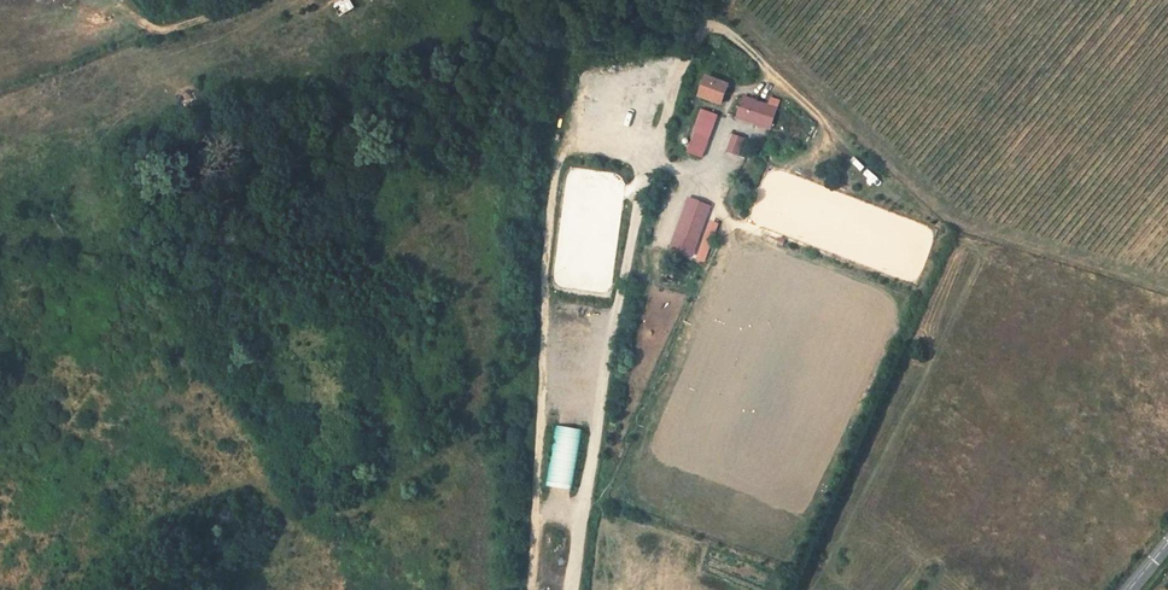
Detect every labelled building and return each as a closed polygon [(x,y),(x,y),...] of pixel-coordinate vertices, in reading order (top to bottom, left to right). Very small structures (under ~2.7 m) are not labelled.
[(354,9),(351,0),(345,0),(334,4),(338,15),(354,9)] [(721,106),(727,89),(707,82),(701,98),(721,106)] [(190,86),(175,96),(183,109),(198,99),(190,86)] [(772,130),(778,112),(743,101),(737,119),(772,130)] [(717,118),(702,112),(687,154),(702,159),(717,118)] [(745,141),(736,138),(730,155),(739,158),(745,141)] [(709,207),(692,201),(679,235),(697,241),(709,207)] [(697,241),(679,235),(673,252),(690,258),(697,241)] [(583,431),(556,426),(546,484),(573,489),(583,431)]
